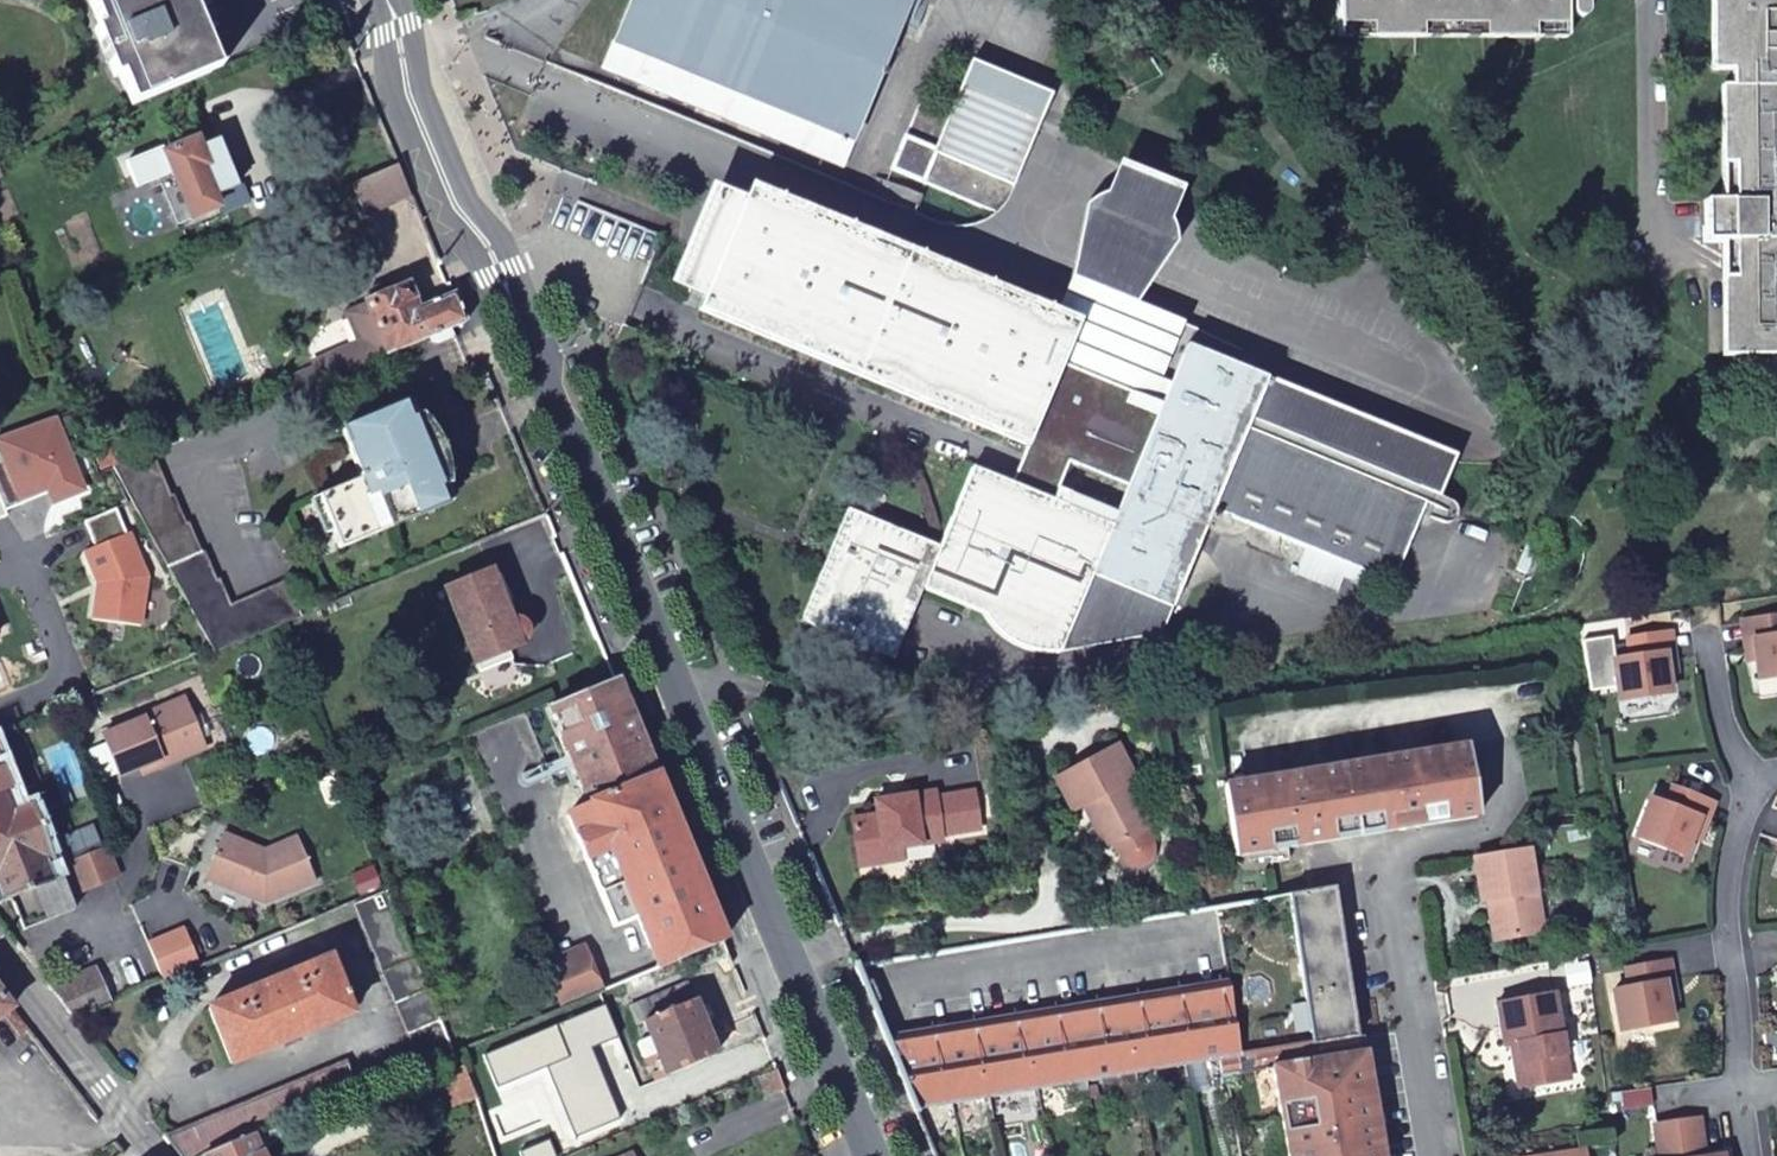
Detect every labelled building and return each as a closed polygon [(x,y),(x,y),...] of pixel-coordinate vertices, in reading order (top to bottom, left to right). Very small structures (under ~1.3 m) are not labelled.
[(218,68),(190,0),(90,0),(100,24),(94,26),(115,74),(121,72),(133,103),(218,68)] [(607,66),(842,163),(912,0),(635,0),(607,66)] [(1335,48),(1567,45),(1566,1),(1573,1),(1572,13),(1573,15),(1575,17),(1575,19),(1578,21),(1580,21),(1583,21),(1587,19),(1588,18),(1588,16),(1588,0),(1334,0),(1335,48)] [(1712,79),(1731,78),(1732,95),(1722,94),(1721,207),(1705,207),(1705,249),(1722,249),(1721,362),(1776,362),(1776,0),(1712,0),(1712,79)] [(921,112),(894,175),(996,218),(999,216),(1008,207),(1054,102),(973,68),(950,124),(921,112)] [(203,147),(199,137),(160,153),(168,172),(189,221),(228,206),(223,195),(237,189),(217,142),(203,147)] [(158,148),(151,151),(162,176),(168,172),(160,153),(158,148)] [(151,151),(123,163),(133,187),(162,176),(151,151)] [(413,197),(398,163),(349,184),(362,217),(413,197)] [(1243,355),(1130,309),(1092,292),(1076,332),(1052,323),(749,193),(746,202),(734,197),(718,209),(703,227),(692,253),(689,273),(690,295),(704,301),(700,313),(1026,450),(1010,488),(970,471),(937,550),(847,512),(798,625),(889,663),(921,591),(978,615),(981,622),(1006,646),(1024,655),(1058,658),(1061,657),(1070,635),(1105,649),(1162,637),(1210,515),(1306,555),(1349,573),(1344,584),(1357,590),(1362,578),(1391,590),(1419,518),(1446,529),(1453,528),(1458,524),(1459,519),(1458,514),(1455,509),(1438,501),(1451,466),(1438,455),(1427,451),(1412,449),(1402,440),(1371,432),(1361,424),(1346,419),(1333,417),(1324,408),(1310,402),(1297,402),(1265,388),(1266,385),(1236,372),(1243,355)] [(1092,292),(1130,309),(1152,277),(1172,247),(1169,232),(1165,223),(1156,212),(1145,203),(1134,199),(1116,198),(1100,199),(1084,209),(1076,246),(1069,283),(1092,292)] [(1092,292),(1069,283),(1052,323),(1076,332),(1092,292)] [(368,361),(465,321),(453,295),(414,311),(405,288),(393,292),(391,289),(385,287),(370,293),(368,299),(370,303),(368,304),(368,306),(352,312),(350,318),(360,342),(368,361)] [(354,367),(368,361),(360,342),(346,347),(354,367)] [(322,380),(354,367),(346,347),(315,361),(317,368),(322,380)] [(293,392),(322,380),(317,368),(289,380),(293,392)] [(330,558),(438,514),(430,499),(432,497),(427,469),(422,457),(407,437),(396,426),(394,428),(386,413),(325,443),(348,488),(344,489),(345,492),(313,509),(321,524),(314,527),(330,558)] [(4,516),(22,508),(20,503),(47,492),(49,498),(53,507),(82,495),(53,423),(0,444),(0,455),(1,458),(0,458),(0,506),(4,516)] [(96,473),(116,465),(124,462),(122,455),(111,430),(89,438),(94,450),(88,453),(96,473)] [(124,462),(145,453),(143,447),(122,455),(124,462)] [(124,462),(116,465),(207,651),(265,628),(276,623),(297,615),(284,582),(226,607),(214,577),(211,579),(199,550),(196,551),(184,521),(181,523),(169,493),(166,495),(148,452),(145,453),(124,462)] [(47,492),(20,503),(22,508),(49,498),(47,492)] [(92,599),(88,623),(136,630),(143,582),(125,539),(122,540),(112,514),(81,527),(91,552),(81,557),(94,589),(100,590),(104,596),(92,599)] [(1525,580),(1535,555),(1525,550),(1515,576),(1525,580)] [(1338,598),(1344,584),(1349,573),(1306,555),(1296,580),(1338,598)] [(443,589),(480,678),(511,665),(506,652),(522,643),(525,635),(524,627),(519,621),(512,617),(507,617),(488,571),(443,589)] [(94,589),(92,599),(104,596),(100,590),(94,589)] [(1758,686),(1776,683),(1776,623),(1749,627),(1755,666),(1758,686)] [(1061,657),(1105,649),(1070,635),(1061,657)] [(1668,680),(1663,640),(1628,645),(1631,664),(1615,666),(1618,688),(1620,707),(1671,699),(1668,680)] [(1618,688),(1615,666),(1611,641),(1583,645),(1590,692),(1618,688)] [(1749,688),(1758,686),(1755,666),(1746,667),(1749,688)] [(1680,697),(1677,678),(1668,680),(1671,699),(1680,697)] [(723,941),(613,679),(543,706),(586,808),(565,817),(614,931),(636,921),(656,970),(680,959),(723,941)] [(148,722),(109,738),(124,778),(141,772),(204,748),(188,703),(147,719),(148,722)] [(1236,854),(1480,816),(1469,746),(1224,783),(1236,854)] [(1055,781),(1072,813),(1088,804),(1097,821),(1095,828),(1102,842),(1115,848),(1117,847),(1123,858),(1136,871),(1147,870),(1154,861),(1151,843),(1145,832),(1149,830),(1126,785),(1135,780),(1118,747),(1055,781)] [(204,748),(141,772),(144,778),(207,754),(204,748)] [(0,774),(0,886),(7,901),(11,900),(14,909),(62,891),(58,882),(49,886),(45,877),(54,873),(29,808),(16,813),(0,774)] [(876,816),(851,819),(857,866),(884,862),(882,851),(901,848),(942,842),(941,836),(979,830),(973,793),(934,798),(933,793),(874,802),(876,816)] [(1651,804),(1636,843),(1684,861),(1691,842),(1705,805),(1673,793),(1666,810),(1651,804)] [(221,837),(219,843),(253,859),(262,855),(221,837)] [(1700,845),(1691,842),(1684,861),(1693,864),(1700,845)] [(219,843),(202,880),(260,906),(312,889),(295,843),(262,855),(253,859),(219,843)] [(1543,930),(1529,846),(1474,856),(1476,869),(1481,898),(1481,899),(1493,897),(1495,907),(1490,908),(1495,938),(1543,930)] [(902,859),(901,848),(882,851),(884,862),(902,859)] [(101,852),(67,866),(76,886),(110,873),(101,852)] [(110,873),(76,886),(80,896),(114,883),(110,873)] [(1225,1073),(1272,1065),(1288,1155),(1382,1155),(1365,1052),(1365,1050),(1359,1050),(1356,1031),(1332,888),(1322,890),(1288,894),(1313,1038),(1242,1050),(1231,980),(884,1033),(912,1102),(1221,1053),(1225,1073)] [(62,891),(14,909),(22,931),(71,913),(62,891)] [(351,906),(416,1068),(449,1055),(385,892),(351,906)] [(574,1003),(577,1009),(607,998),(626,995),(685,970),(680,959),(656,970),(602,992),(574,1003)] [(226,1068),(349,1018),(325,961),(203,1011),(226,1068)] [(97,964),(50,985),(75,1016),(114,1001),(97,964)] [(1661,967),(1626,973),(1630,992),(1614,995),(1621,1035),(1643,1030),(1672,1025),(1668,1006),(1661,967)] [(718,1053),(687,980),(653,993),(661,1012),(645,1019),(668,1075),(718,1053)] [(1555,991),(1498,1001),(1506,1044),(1520,1041),(1522,1058),(1517,1059),(1522,1086),(1572,1076),(1555,991)] [(13,1008),(0,992),(0,1017),(13,1008)] [(1677,1004),(1668,1006),(1672,1025),(1680,1023),(1677,1004)] [(354,1094),(341,1063),(169,1133),(189,1155),(203,1155),(207,1154),(261,1132),(294,1118),(354,1094)] [(484,1098),(473,1065),(445,1076),(456,1108),(484,1098)] [(1659,1126),(1659,1128),(1664,1155),(1701,1155),(1696,1122),(1659,1126)] [(1656,1127),(1661,1155),(1664,1155),(1659,1128),(1656,1127)] [(261,1132),(207,1154),(208,1155),(271,1155),(261,1132)] [(1535,1154),(1535,1155),(1593,1155),(1591,1145),(1546,1152),(1535,1154)]
